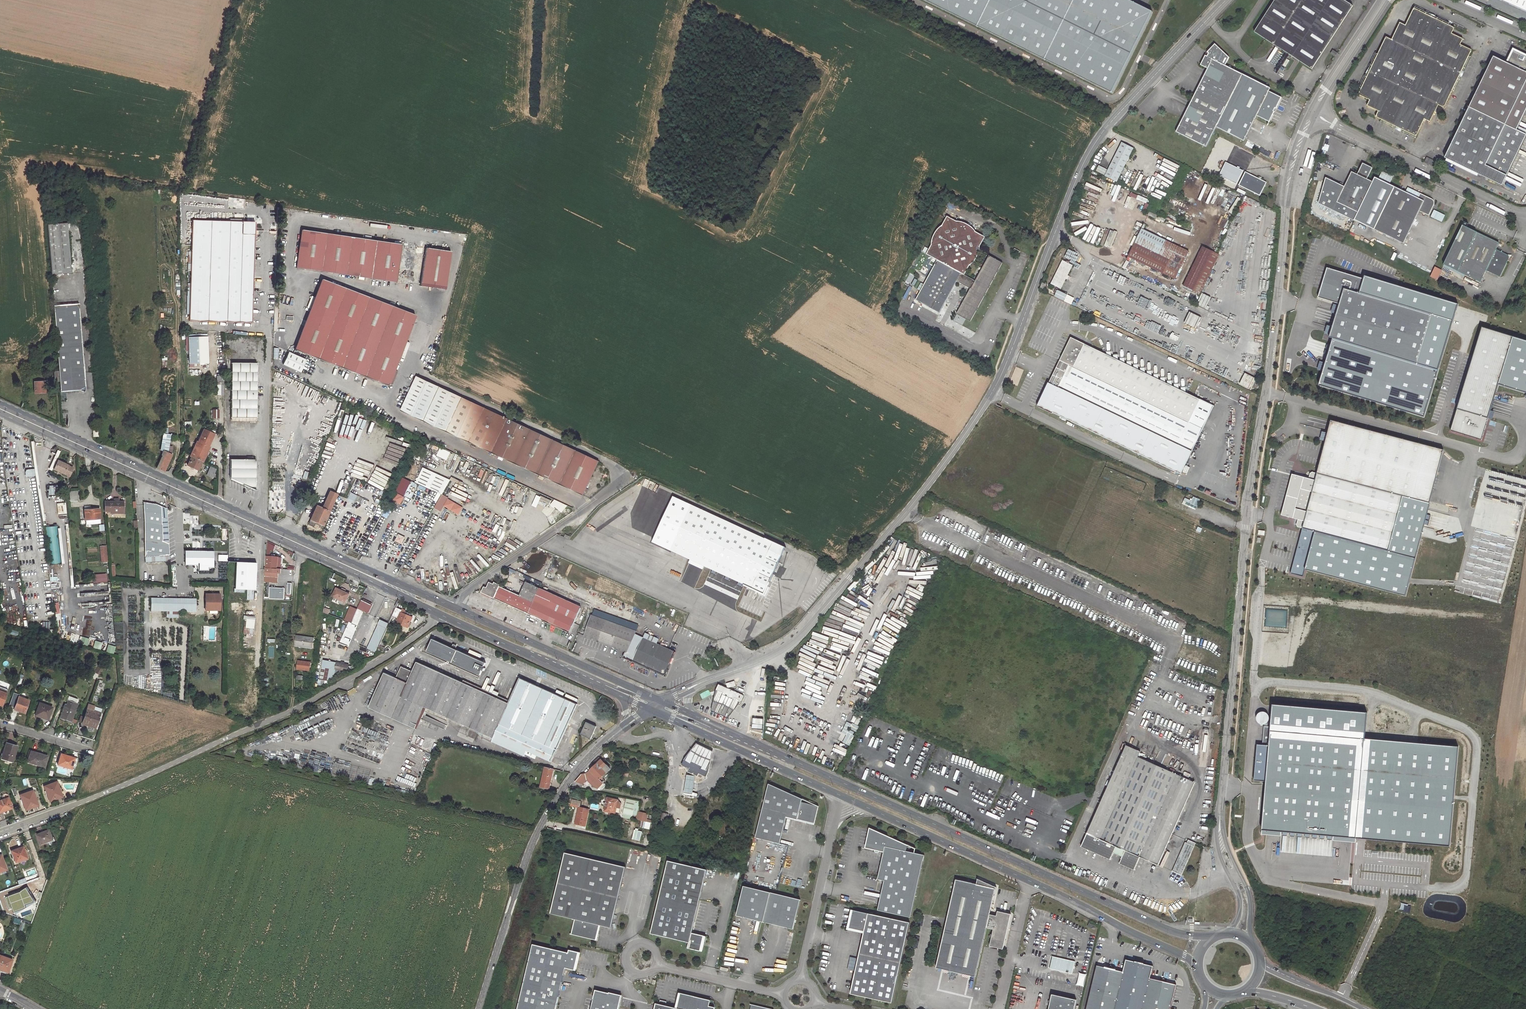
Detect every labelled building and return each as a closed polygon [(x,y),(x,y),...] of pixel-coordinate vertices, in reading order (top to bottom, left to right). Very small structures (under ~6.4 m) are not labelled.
[(970,22),(988,0),(925,0),(970,22)] [(970,22),(1113,93),(1153,11),(1130,0),(988,0),(970,22)] [(1254,32),(1312,69),(1353,6),(1345,0),(1275,0),(1254,32)] [(1525,11),(1525,0),(1501,0),(1525,11)] [(1429,15),(1430,14),(1415,7),(1414,8),(1429,15)] [(1454,28),(1448,25),(1433,18),(1429,15),(1414,8),(1406,25),(1400,23),(1392,40),(1386,37),(1378,54),(1371,69),(1369,74),(1361,89),(1358,94),(1370,100),(1367,106),(1378,111),(1376,117),(1382,120),(1397,127),(1401,129),(1416,136),(1417,136),(1425,119),(1430,122),(1439,105),(1444,108),(1453,91),(1460,76),(1462,71),(1470,55),(1472,50),(1461,45),(1463,39),(1452,33),(1454,28)] [(1449,23),(1434,16),(1433,18),(1448,25),(1449,23)] [(1200,65),(1207,69),(1176,132),(1206,147),(1215,129),(1216,128),(1244,141),(1256,116),(1269,122),(1274,112),(1273,111),(1275,109),(1276,109),(1281,98),(1269,91),(1270,88),(1225,66),(1229,58),(1216,46),(1215,47),(1213,46),(1207,53),(1208,54),(1207,57),(1205,56),(1200,65)] [(1495,57),(1445,159),(1503,186),(1525,138),(1525,134),(1517,130),(1525,113),(1525,57),(1514,52),(1508,64),(1495,57)] [(1377,54),(1370,68),(1371,69),(1378,54),(1377,54)] [(1471,56),(1470,55),(1462,71),(1463,72),(1471,56)] [(1360,88),(1361,89),(1369,74),(1367,73),(1360,88)] [(1454,91),(1461,76),(1460,76),(1453,91),(1454,91)] [(1381,121),(1396,128),(1397,127),(1382,120),(1381,121)] [(1415,138),(1416,136),(1401,129),(1401,130),(1415,138)] [(1116,182),(1132,148),(1121,143),(1105,176),(1116,182)] [(1425,162),(1436,167),(1438,163),(1427,158),(1425,162)] [(1355,220),(1373,182),(1367,179),(1373,168),(1363,163),(1358,175),(1352,172),(1345,187),(1326,178),(1319,204),(1354,221),(1355,220)] [(1267,183),(1246,172),(1239,185),(1261,196),(1267,183)] [(1418,198),(1375,178),(1373,182),(1355,220),(1404,244),(1420,211),(1429,216),(1434,205),(1435,205),(1435,204),(1435,203),(1435,202),(1434,202),(1434,201),(1434,200),(1433,200),(1420,194),(1418,198)] [(939,260),(917,300),(941,313),(958,281),(972,289),(959,314),(971,320),(1003,263),(991,256),(977,281),(966,274),(986,236),(948,216),(927,253),(939,260)] [(191,271),(191,283),(190,296),(190,314),(190,320),(252,322),(255,222),(243,221),(230,221),(193,220),(192,251),(189,251),(188,270),(191,271)] [(47,225),(51,275),(70,274),(66,224),(47,225)] [(1500,243),(1463,225),(1444,265),(1481,282),(1486,271),(1500,277),(1510,258),(1509,255),(1497,249),(1500,243)] [(1150,232),(1142,228),(1129,256),(1137,260),(1150,232)] [(444,290),(450,253),(300,231),(295,268),(444,290)] [(1147,265),(1160,237),(1150,232),(1137,260),(1147,265)] [(1175,279),(1188,251),(1160,237),(1147,265),(1175,279)] [(1200,295),(1220,255),(1203,246),(1184,286),(1200,295)] [(1061,288),(1073,265),(1062,260),(1051,283),(1061,288)] [(1437,280),(1441,270),(1434,267),(1430,277),(1437,280)] [(1340,304),(1329,337),(1416,363),(1430,314),(1359,292),(1364,279),(1327,268),(1319,297),(1340,304)] [(388,386),(414,316),(320,280),(294,350),(388,386)] [(1055,291),(1048,288),(1045,293),(1132,334),(1134,330),(1073,300),(1055,291)] [(1056,290),(1055,291),(1073,300),(1074,298),(1056,290)] [(1202,294),(1197,305),(1203,308),(1208,297),(1202,294)] [(1054,315),(1058,305),(1054,303),(1049,313),(1054,315)] [(86,386),(79,304),(53,306),(58,368),(59,381),(60,391),(79,390),(84,391),(86,386)] [(1189,312),(1184,324),(1194,328),(1199,317),(1189,312)] [(1451,430),(1482,439),(1513,337),(1483,328),(1451,430)] [(189,338),(189,363),(209,362),(208,337),(189,338)] [(1085,429),(1125,448),(1132,451),(1179,474),(1219,393),(1208,388),(1125,348),(1126,344),(1120,341),(1118,345),(1104,338),(1099,350),(1071,337),(1049,383),(1047,382),(1036,406),(1051,414),(1051,413),(1078,426),(1085,429)] [(981,354),(973,349),(970,354),(978,359),(981,354)] [(300,373),(306,361),(289,353),(284,365),(300,373)] [(256,418),(257,363),(231,363),(231,418),(256,418)] [(583,495),(599,461),(417,376),(401,411),(583,495)] [(45,392),(45,382),(34,382),(35,393),(45,392)] [(1317,473),(1402,496),(1411,498),(1429,503),(1443,450),(1425,445),(1331,420),(1317,473)] [(1083,434),(1085,429),(1078,426),(1076,431),(1083,434)] [(196,471),(213,433),(203,429),(185,466),(196,471)] [(166,453),(170,435),(163,433),(159,450),(161,451),(164,452),(166,453)] [(446,461),(450,452),(439,448),(436,456),(446,461)] [(161,451),(155,467),(157,469),(164,452),(161,451)] [(166,453),(164,452),(157,469),(164,472),(172,455),(166,453)] [(256,490),(256,460),(230,459),(230,479),(256,490)] [(73,468),(58,461),(54,469),(69,476),(73,468)] [(212,477),(216,469),(210,466),(206,475),(212,477)] [(442,497),(449,479),(421,468),(415,483),(437,492),(433,501),(436,502),(434,509),(441,512),(442,508),(459,515),(463,506),(442,497)] [(305,479),(307,473),(298,470),(296,477),(305,479)] [(1309,479),(1315,480),(1317,473),(1312,472),(1310,473),(1309,479)] [(1387,550),(1402,496),(1317,473),(1315,480),(1302,528),(1314,531),(1387,550)] [(1302,528),(1315,480),(1309,479),(1292,474),(1281,515),(1298,519),(1296,525),(1297,527),(1302,528)] [(405,480),(394,502),(400,504),(410,482),(405,480)] [(48,495),(56,495),(56,486),(48,486),(48,495)] [(69,501),(78,500),(77,491),(69,491),(69,501)] [(323,525),(337,495),(330,492),(323,508),(317,506),(308,525),(314,527),(316,522),(323,525)] [(350,493),(347,499),(365,505),(367,500),(350,493)] [(549,505),(550,500),(536,495),(534,503),(545,507),(546,504),(549,505)] [(1402,496),(1387,550),(1415,558),(1429,503),(1411,498),(1402,496)] [(553,499),(550,506),(562,512),(566,505),(553,499)] [(142,502),(144,523),(144,534),(145,562),(170,561),(166,510),(156,504),(142,502)] [(124,503),(105,503),(105,514),(110,515),(124,515),(124,503)] [(691,505),(671,550),(765,593),(785,548),(691,505)] [(99,509),(84,510),(85,520),(86,520),(87,524),(99,523),(99,519),(100,519),(99,509)] [(654,526),(667,529),(669,521),(659,519),(658,523),(655,522),(654,526)] [(62,563),(59,526),(46,527),(49,564),(62,563)] [(1302,577),(1304,568),(1314,531),(1302,528),(1290,574),(1302,577)] [(1405,595),(1415,558),(1387,550),(1314,531),(1304,568),(1405,595)] [(401,545),(405,538),(398,534),(394,542),(401,545)] [(198,549),(185,549),(186,564),(198,563),(198,561),(198,559),(198,549)] [(218,555),(204,555),(204,559),(204,561),(204,568),(213,568),(213,565),(218,565),(218,555)] [(267,572),(281,573),(281,569),(280,569),(281,566),(277,565),(278,557),(267,557),(267,572)] [(254,591),(255,565),(236,564),(235,590),(254,591)] [(100,583),(107,582),(105,573),(92,575),(94,588),(101,587),(100,583)] [(487,588),(485,587),(482,593),(494,598),(500,585),(495,582),(494,584),(490,582),(487,588)] [(581,608),(526,583),(520,596),(575,621),(581,608)] [(570,633),(576,621),(575,621),(520,596),(504,588),(504,587),(500,585),(494,598),(570,633)] [(284,599),(283,588),(268,588),(269,599),(284,599)] [(349,594),(337,588),(333,596),(340,599),(339,602),(344,604),(349,594)] [(221,594),(207,594),(206,609),(220,610),(221,594)] [(196,599),(157,598),(157,610),(196,611),(196,599)] [(371,608),(362,603),(358,610),(367,615),(371,608)] [(351,623),(357,609),(349,606),(344,620),(351,623)] [(405,614),(401,613),(397,622),(408,627),(413,618),(410,617),(405,614)] [(635,631),(593,613),(584,633),(626,652),(634,634),(635,631)] [(242,616),(242,619),(245,619),(243,634),(252,635),(254,616),(242,616)] [(387,623),(381,620),(369,648),(375,650),(387,623)] [(655,644),(658,639),(644,633),(642,638),(655,644)] [(665,675),(675,652),(655,644),(642,638),(634,634),(626,652),(624,657),(665,675)] [(308,637),(297,636),(296,646),(306,647),(308,637)] [(485,662),(432,638),(429,645),(427,650),(480,674),(482,669),(485,670),(486,667),(483,666),(485,662)] [(311,663),(299,661),(298,669),(310,670),(311,663)] [(397,676),(385,672),(370,706),(415,726),(425,705),(484,732),(482,735),(524,754),(526,750),(550,761),(577,702),(520,676),(508,702),(417,661),(413,670),(402,665),(397,676)] [(349,665),(337,663),(335,670),(347,672),(349,665)] [(742,701),(744,696),(719,684),(717,690),(742,701)] [(712,710),(729,717),(742,701),(717,690),(712,710)] [(29,700),(20,697),(16,708),(22,710),(22,711),(25,712),(29,700)] [(52,706),(40,702),(36,715),(48,719),(52,706)] [(77,705),(68,702),(62,717),(71,720),(77,705)] [(1268,732),(1365,740),(1367,714),(1271,705),(1269,728),(1268,732)] [(101,712),(88,708),(83,723),(95,727),(101,712)] [(1268,732),(1269,728),(1264,728),(1264,725),(1267,723),(1268,719),(1268,718),(1267,715),(1267,714),(1266,713),(1264,712),(1262,712),(1260,712),(1258,712),(1256,714),(1255,716),(1254,719),(1255,721),(1256,723),(1258,725),(1260,725),(1259,746),(1255,746),(1252,782),(1264,783),(1268,732)] [(752,719),(752,729),(762,729),(762,719),(752,719)] [(596,725),(586,721),(580,733),(590,738),(596,725)] [(847,722),(838,740),(848,745),(857,727),(847,722)] [(1357,840),(1365,740),(1268,732),(1264,783),(1260,832),(1357,840)] [(1458,748),(1365,740),(1357,840),(1450,848),(1458,748)] [(17,746),(6,743),(2,757),(13,761),(17,746)] [(714,751),(697,743),(685,760),(709,771),(714,751)] [(1158,864),(1194,781),(1167,769),(1137,756),(1140,751),(1126,745),(1082,846),(1112,859),(1118,847),(1126,850),(1120,863),(1136,869),(1141,856),(1158,864)] [(40,755),(31,752),(28,761),(45,766),(48,756),(40,754),(40,755)] [(78,758),(61,753),(58,764),(74,769),(78,758)] [(606,772),(610,769),(602,760),(599,757),(595,761),(606,772)] [(685,760),(682,765),(686,767),(685,770),(701,778),(703,775),(707,777),(709,771),(685,760)] [(592,763),(595,766),(590,770),(599,779),(606,772),(595,761),(592,763)] [(554,769),(546,767),(541,787),(550,789),(554,769)] [(587,774),(599,787),(603,783),(599,779),(590,770),(587,774)] [(586,778),(582,774),(575,782),(579,786),(586,778)] [(696,776),(688,775),(685,792),(693,793),(696,776)] [(63,797),(57,781),(45,786),(50,801),(63,797)] [(801,799),(767,784),(755,838),(779,844),(785,817),(813,823),(817,806),(800,802),(801,799)] [(38,806),(32,791),(21,795),(26,810),(38,806)] [(0,801),(0,812),(13,808),(9,797),(0,801)] [(619,800),(608,797),(606,810),(613,812),(614,808),(617,809),(619,800)] [(625,799),(623,814),(636,816),(635,820),(643,821),(642,828),(650,829),(651,820),(647,819),(648,813),(638,811),(639,802),(625,799)] [(580,807),(576,823),(586,825),(589,809),(580,807)] [(869,828),(865,847),(874,849),(873,851),(878,852),(878,850),(883,851),(877,878),(884,880),(878,909),(910,916),(923,854),(905,850),(906,845),(869,828)] [(54,839),(51,830),(38,835),(42,844),(54,839)] [(640,841),(641,831),(633,830),(632,840),(640,841)] [(1183,874),(1197,841),(1187,838),(1174,870),(1183,874)] [(27,858),(23,846),(12,851),(16,862),(27,858)] [(626,867),(564,852),(550,913),(574,919),(571,934),(595,940),(599,925),(611,928),(626,867)] [(707,869),(668,860),(651,933),(689,942),(687,948),(700,951),(702,942),(704,943),(705,943),(706,936),(692,932),(707,869)] [(976,884),(955,880),(936,969),(938,969),(953,972),(975,977),(986,928),(993,930),(989,946),(1003,949),(1010,914),(997,911),(996,916),(989,915),(995,887),(977,879),(976,884)] [(799,899),(744,886),(737,916),(792,929),(799,899)] [(30,901),(26,890),(10,896),(15,911),(19,910),(19,908),(28,905),(26,902),(30,901)] [(43,892),(38,890),(33,905),(38,906),(43,892)] [(909,921),(852,909),(848,928),(864,931),(850,993),(891,1002),(909,921)] [(533,945),(518,1008),(557,1008),(566,968),(575,970),(579,952),(569,950),(569,953),(533,945)] [(12,959),(0,955),(0,956),(0,968),(8,972),(12,959)] [(1074,961),(1051,956),(1050,962),(1049,968),(1072,973),(1074,961)] [(1086,1008),(1169,1008),(1175,985),(1174,984),(1172,984),(1149,978),(1152,967),(1125,960),(1122,972),(1096,966),(1086,1008)] [(1076,984),(1083,986),(1086,974),(1079,973),(1076,984)] [(596,990),(592,1008),(618,1008),(621,996),(596,990)] [(677,1008),(681,1008),(714,1008),(715,1007),(709,1006),(710,1000),(680,993),(677,1008)] [(1048,1008),(1073,1008),(1075,1000),(1051,994),(1048,1008)]
